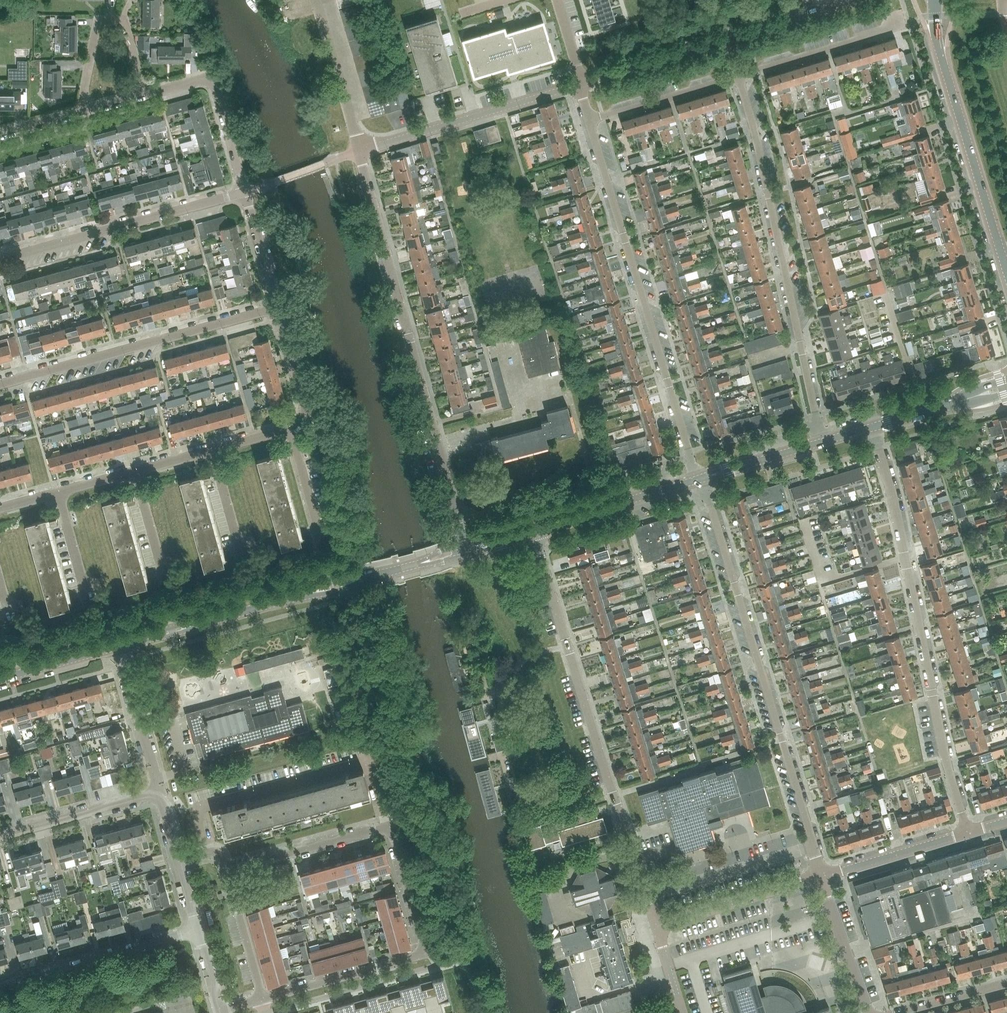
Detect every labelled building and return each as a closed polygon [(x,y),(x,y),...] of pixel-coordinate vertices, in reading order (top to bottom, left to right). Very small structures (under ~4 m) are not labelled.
[(144,25),(159,26),(159,0),(162,0),(144,0),(144,25)] [(609,0),(601,3),(604,12),(612,10),(609,0)] [(601,3),(594,5),(596,14),(604,12),(601,3)] [(342,17),(356,12),(354,5),(339,9),(342,17)] [(612,10),(604,12),(607,22),(611,20),(615,19),(612,10)] [(344,25),(359,20),(356,12),(342,17),(344,25)] [(604,12),(596,14),(599,24),(603,23),(607,22),(604,12)] [(77,51),(77,25),(72,25),(72,19),(59,19),(59,26),(62,26),(62,32),(55,32),(55,43),(62,43),(62,51),(77,51)] [(437,19),(407,28),(426,92),(456,83),(448,55),(449,54),(447,47),(445,47),(437,19)] [(346,32),(361,28),(359,20),(344,25),(346,32)] [(504,28),(463,41),(474,77),(507,67),(508,73),(554,58),(543,22),(506,34),(504,28)] [(348,39),(363,35),(361,28),(346,32),(348,39)] [(351,47),(365,43),(363,35),(348,39),(351,47)] [(901,57),(896,39),(895,38),(883,42),(888,61),(884,62),(886,68),(894,66),(892,60),(901,57)] [(881,63),(884,62),(888,61),(883,42),(870,46),(874,59),(879,57),(881,63)] [(353,55),(368,51),(365,43),(351,47),(353,55)] [(191,58),(191,44),(185,44),(185,46),(159,46),(159,62),(185,62),(185,58),(191,58)] [(870,60),(874,59),(870,46),(858,50),(864,69),(860,70),(862,76),(870,74),(868,67),(871,66),(870,60)] [(856,71),(860,70),(864,69),(858,50),(846,53),(850,66),(854,65),(856,71)] [(355,63),(370,58),(368,51),(353,55),(355,63)] [(853,79),(850,66),(846,53),(833,57),(837,70),(842,69),(844,75),(846,74),(848,80),(853,79)] [(358,71),(372,67),(370,58),(355,63),(358,71)] [(827,73),(832,72),(828,59),(816,63),(820,75),(823,88),(828,86),(826,80),(829,79),(827,73)] [(815,77),(820,75),(816,63),(803,66),(809,85),(805,86),(807,92),(815,90),(813,84),(817,83),(815,77)] [(61,97),(61,70),(57,70),(57,64),(44,64),(44,71),(46,71),(46,96),(61,97)] [(801,87),(805,86),(809,85),(803,66),(791,70),(795,83),(800,81),(801,87)] [(886,68),(888,74),(888,75),(892,73),(896,72),(894,66),(886,68)] [(360,79),(374,74),(372,67),(358,71),(360,79)] [(790,84),(795,83),(791,70),(779,74),(784,93),(780,94),(782,100),(790,97),(788,91),(792,90),(790,84)] [(888,74),(887,75),(891,88),(896,87),(892,73),(888,75),(888,74)] [(362,86),(376,82),(374,74),(360,79),(362,86)] [(777,95),(780,94),(784,93),(779,74),(766,78),(770,90),(775,89),(777,95)] [(870,74),(862,76),(863,82),(871,80),(870,74)] [(364,93),(379,89),(376,82),(362,86),(364,93)] [(367,101),(381,97),(379,89),(364,93),(367,101)] [(401,107),(410,104),(406,89),(396,92),(401,107)] [(717,120),(725,117),(723,111),(727,110),(725,104),(730,103),(726,90),(713,94),(719,112),(715,114),(717,120)] [(807,92),(807,93),(809,98),(817,96),(815,90),(807,92)] [(21,92),(14,91),(14,94),(0,94),(0,109),(15,109),(15,104),(21,104),(21,92)] [(386,112),(401,107),(396,92),(381,97),(386,112)] [(711,115),(715,114),(719,112),(713,94),(701,97),(705,110),(709,109),(711,115)] [(921,109),(917,97),(917,96),(902,101),(897,103),(897,102),(890,104),(892,110),(899,108),(899,110),(901,109),(903,115),(921,109)] [(189,109),(195,107),(192,97),(186,98),(189,109)] [(371,117),(386,112),(381,97),(367,101),(371,117)] [(700,112),(705,110),(701,97),(689,101),(694,120),(691,121),(693,127),(700,125),(698,119),(702,118),(700,112)] [(790,97),(782,100),(784,106),(792,103),(790,97)] [(185,110),(189,109),(186,98),(181,100),(184,111),(185,110)] [(184,112),(184,111),(181,100),(175,101),(178,112),(183,111),(184,112)] [(172,114),(178,112),(175,101),(169,103),(172,114)] [(687,123),(691,121),(694,120),(689,101),(676,105),(680,118),(685,117),(687,123)] [(557,115),(553,103),(553,102),(540,106),(542,111),(536,113),(537,117),(538,121),(557,115)] [(166,116),(172,114),(169,103),(163,105),(166,116)] [(185,123),(206,117),(203,106),(203,105),(195,107),(189,109),(191,116),(184,118),(185,123)] [(670,121),(675,119),(672,107),(659,110),(664,129),(661,130),(662,136),(670,134),(669,128),(672,127),(670,121)] [(915,125),(925,122),(921,109),(903,115),(905,122),(898,125),(900,133),(881,139),(883,148),(898,143),(897,142),(919,135),(916,128),(915,125)] [(657,131),(661,130),(664,129),(659,110),(646,114),(650,127),(655,125),(657,131)] [(167,129),(166,124),(162,111),(150,115),(154,128),(157,139),(163,138),(161,131),(167,129)] [(646,128),(650,127),(646,114),(634,118),(640,136),(636,138),(638,143),(646,141),(644,135),(647,134),(646,128)] [(157,139),(154,128),(150,115),(139,118),(142,131),(143,131),(148,129),(149,134),(151,141),(157,139)] [(547,131),(561,127),(557,115),(538,121),(537,117),(531,119),(533,127),(539,125),(540,129),(546,127),(547,131)] [(196,132),(209,128),(206,117),(185,123),(181,124),(182,130),(194,126),(196,132)] [(725,117),(717,120),(719,126),(723,124),(727,123),(725,117)] [(139,118),(127,121),(134,146),(140,144),(138,138),(144,136),(143,131),(142,131),(139,118)] [(632,139),(636,138),(640,136),(634,118),(621,122),(625,134),(630,133),(632,139)] [(527,128),(533,127),(531,119),(525,120),(521,122),(523,130),(527,129),(527,128)] [(127,121),(115,124),(119,137),(125,135),(128,147),(134,146),(127,121)] [(113,139),(119,137),(115,124),(104,128),(108,140),(114,163),(120,161),(113,139)] [(485,128),(489,144),(501,140),(497,124),(496,124),(485,128)] [(719,126),(717,126),(720,137),(726,135),(724,130),(723,124),(719,126)] [(700,125),(693,127),(694,133),(702,131),(700,125)] [(726,135),(726,136),(727,139),(740,135),(737,126),(724,130),(726,135)] [(551,144),(564,139),(561,127),(547,131),(549,136),(543,138),(544,142),(538,144),(540,151),(544,150),(547,149),(546,145),(551,144)] [(785,144),(800,139),(796,127),(781,132),(785,144)] [(114,163),(108,140),(104,128),(92,131),(96,143),(102,142),(103,146),(103,147),(105,153),(102,157),(104,165),(114,163)] [(199,144),(213,140),(209,128),(196,132),(191,134),(192,140),(186,141),(187,147),(194,145),(199,144)] [(478,147),(489,144),(485,128),(473,131),(474,132),(478,147)] [(857,156),(850,132),(840,135),(848,159),(857,156)] [(670,134),(662,136),(664,143),(672,140),(670,134)] [(918,153),(933,148),(929,135),(914,140),(902,143),(904,148),(910,146),(910,147),(916,145),(918,153)] [(84,139),(72,142),(76,155),(77,160),(79,167),(81,175),(85,174),(84,172),(87,171),(85,166),(82,154),(88,152),(84,139)] [(555,156),(568,152),(564,139),(551,144),(546,145),(547,149),(544,150),(547,159),(555,156)] [(789,155),(803,151),(800,139),(785,144),(789,155)] [(202,155),(216,151),(213,140),(199,144),(202,155)] [(427,161),(432,160),(427,141),(420,143),(424,156),(426,156),(427,161)] [(646,141),(638,143),(640,150),(648,148),(646,141)] [(77,160),(76,155),(72,142),(60,146),(64,159),(70,157),(73,169),(79,167),(77,160)] [(434,154),(441,152),(438,142),(432,143),(434,154)] [(535,153),(540,151),(538,144),(532,145),(535,153)] [(738,145),(715,152),(716,156),(722,155),(722,156),(727,155),(729,161),(741,157),(738,145)] [(58,160),(64,159),(60,146),(48,149),(52,162),(54,167),(56,174),(61,172),(59,165),(58,165),(58,164),(59,164),(58,160)] [(392,171),(415,165),(410,146),(391,151),(393,158),(390,159),(391,160),(394,170),(392,171)] [(653,159),(650,147),(648,148),(643,149),(647,161),(653,159)] [(918,153),(913,154),(915,163),(917,167),(937,161),(933,148),(918,153)] [(54,167),(52,162),(48,149),(37,152),(41,165),(47,163),(50,175),(56,174),(54,167)] [(200,162),(192,165),(194,170),(219,163),(216,151),(202,155),(203,159),(200,162)] [(819,153),(805,157),(803,151),(789,155),(792,167),(807,162),(820,158),(819,153)] [(37,152),(25,155),(33,180),(38,179),(36,172),(36,166),(41,165),(37,152)] [(704,153),(694,156),(696,161),(706,159),(704,153)] [(25,155),(14,158),(17,171),(18,171),(24,170),(25,175),(27,182),(30,189),(35,188),(33,180),(25,155)] [(632,169),(643,166),(640,155),(629,159),(632,169)] [(729,161),(719,164),(720,168),(725,167),(726,168),(730,166),(732,172),(732,173),(745,169),(741,157),(729,161)] [(18,171),(17,171),(14,158),(2,162),(6,175),(8,180),(12,194),(10,186),(15,185),(13,179),(20,177),(18,171)] [(171,190),(183,187),(179,173),(177,168),(178,168),(176,161),(170,162),(172,169),(166,171),(167,176),(171,190)] [(915,163),(910,165),(912,172),(918,171),(918,173),(924,172),(926,177),(922,178),(922,179),(940,173),(937,161),(917,167),(915,163)] [(6,175),(2,162),(0,162),(0,176),(1,176),(2,181),(4,188),(6,196),(12,194),(8,180),(6,175)] [(807,162),(792,167),(796,178),(810,174),(807,162)] [(195,176),(207,173),(209,179),(223,175),(223,174),(222,175),(219,163),(194,170),(195,176)] [(564,182),(582,177),(578,164),(566,168),(568,177),(563,178),(564,182)] [(418,176),(415,165),(392,171),(392,172),(394,171),(397,182),(395,182),(395,183),(418,176)] [(152,167),(160,194),(171,190),(167,176),(166,171),(160,173),(158,166),(152,167)] [(144,182),(148,197),(160,194),(152,167),(147,169),(150,181),(144,182)] [(637,185),(650,181),(664,177),(662,171),(654,173),(654,172),(648,173),(647,169),(633,173),(637,185)] [(732,172),(722,176),(724,180),(729,178),(730,180),(734,178),(736,184),(736,185),(749,181),(745,169),(732,173),(732,172)] [(840,181),(850,178),(848,170),(838,173),(840,181)] [(114,186),(112,179),(110,172),(104,173),(106,180),(108,187),(109,192),(113,206),(125,203),(120,184),(114,186)] [(131,181),(137,200),(148,197),(144,182),(137,184),(136,180),(137,180),(135,172),(129,174),(131,181)] [(184,179),(186,185),(193,183),(191,177),(189,172),(183,174),(184,179)] [(935,189),(944,186),(940,173),(922,179),(927,195),(918,197),(921,204),(938,199),(935,189)] [(120,184),(125,203),(137,200),(131,181),(129,174),(124,175),(126,183),(120,184)] [(412,179),(417,177),(418,177),(418,176),(395,183),(397,183),(400,194),(398,194),(398,195),(421,188),(420,183),(413,185),(412,179)] [(573,194),(586,190),(582,177),(564,182),(563,178),(557,180),(560,188),(571,185),(573,194)] [(109,192),(108,187),(106,180),(100,182),(102,189),(103,189),(104,194),(98,195),(101,210),(113,206),(109,192)] [(554,190),(560,188),(557,180),(551,182),(554,190)] [(666,193),(664,185),(658,187),(657,183),(651,185),(650,181),(637,185),(640,196),(659,190),(661,195),(666,193)] [(726,188),(716,191),(717,195),(733,190),(733,192),(738,190),(740,197),(753,193),(749,181),(736,185),(736,184),(726,187),(726,188)] [(664,185),(666,193),(673,191),(670,183),(664,185)] [(798,201),(813,196),(809,184),(794,189),(798,201)] [(87,193),(90,192),(88,185),(82,187),(84,193),(75,196),(76,201),(80,215),(92,212),(87,193)] [(422,200),(419,189),(421,189),(421,188),(398,195),(401,194),(403,205),(401,206),(422,200)] [(662,198),(661,195),(659,190),(640,196),(644,208),(657,204),(656,200),(662,198)] [(67,191),(61,193),(63,200),(68,218),(80,215),(76,201),(70,203),(67,191)] [(57,222),(68,218),(63,200),(61,193),(56,194),(58,201),(59,206),(53,208),(57,222)] [(591,206),(587,193),(574,197),(577,206),(572,207),(573,211),(591,206)] [(801,212),(816,208),(813,196),(798,201),(801,212)] [(40,206),(45,225),(57,222),(53,208),(47,209),(46,204),(44,197),(38,199),(40,206)] [(30,214),(34,228),(45,225),(40,206),(38,199),(33,200),(36,212),(30,214)] [(952,212),(948,199),(933,203),(937,217),(952,212)] [(425,214),(423,208),(421,201),(423,201),(422,200),(401,206),(404,206),(406,212),(400,214),(403,225),(401,226),(425,219),(423,214),(425,214)] [(849,208),(856,207),(855,200),(847,202),(849,208)] [(17,212),(22,231),(34,228),(30,214),(24,216),(23,211),(21,204),(15,205),(17,212)] [(673,216),(671,208),(665,210),(664,206),(658,208),(657,204),(644,208),(647,219),(666,213),(668,217),(673,216)] [(7,220),(11,234),(22,231),(17,212),(15,205),(9,207),(11,214),(12,219),(7,220)] [(722,212),(724,218),(734,215),(735,220),(748,216),(745,205),(732,209),(728,210),(722,212)] [(929,206),(928,205),(922,207),(914,210),(915,215),(923,212),(930,210),(929,206)] [(582,222),(594,218),(591,206),(573,211),(572,207),(566,209),(569,217),(579,214),(582,222)] [(671,208),(673,216),(680,214),(677,206),(671,208)] [(825,212),(818,214),(816,208),(801,212),(805,224),(820,219),(827,217),(825,212)] [(563,219),(569,217),(566,209),(560,211),(563,219)] [(936,231),(956,225),(952,212),(937,217),(940,224),(934,225),(935,227),(936,231)] [(669,221),(668,217),(666,213),(647,219),(651,231),(664,227),(663,223),(669,221)] [(223,228),(229,226),(226,215),(219,217),(223,228)] [(0,217),(0,237),(4,236),(5,238),(10,237),(10,235),(11,234),(7,220),(5,216),(0,217)] [(739,233),(752,229),(748,216),(735,220),(732,222),(732,221),(726,223),(727,228),(732,226),(733,228),(737,227),(739,233)] [(217,230),(223,228),(219,217),(214,218),(217,230)] [(211,232),(216,230),(217,230),(214,218),(208,220),(211,232)] [(581,236),(598,231),(594,218),(582,222),(585,231),(580,233),(581,236)] [(428,231),(426,227),(425,219),(401,226),(403,226),(406,236),(404,237),(428,231)] [(808,235),(823,231),(820,219),(805,224),(808,235)] [(207,233),(211,232),(208,220),(202,222),(205,233),(207,233)] [(200,235),(205,233),(202,222),(197,223),(200,235)] [(225,241),(240,236),(236,224),(229,226),(223,228),(217,230),(216,230),(217,235),(223,233),(225,241)] [(945,242),(960,237),(956,225),(936,231),(935,227),(930,228),(932,236),(937,235),(938,236),(940,236),(942,243),(945,242)] [(187,245),(199,242),(194,227),(183,230),(187,245)] [(445,239),(453,237),(451,228),(443,230),(445,239)] [(729,235),(731,240),(736,239),(736,240),(741,239),(743,244),(756,241),(752,229),(739,233),(736,234),(736,233),(729,235)] [(175,248),(187,245),(183,230),(171,233),(175,248)] [(673,236),(672,232),(666,234),(665,230),(652,234),(655,245),(674,239),(676,244),(681,242),(679,234),(673,236)] [(407,249),(431,243),(428,231),(404,237),(404,238),(407,237),(409,248),(407,249)] [(602,244),(598,231),(581,236),(580,233),(574,234),(576,242),(587,239),(590,248),(602,244)] [(688,240),(685,232),(679,234),(681,242),(688,240)] [(171,233),(159,237),(163,252),(165,256),(176,253),(175,248),(171,233)] [(570,244),(576,242),(574,234),(568,236),(570,244)] [(828,246),(824,235),(824,234),(809,238),(813,250),(828,246)] [(243,241),(241,241),(240,236),(225,241),(228,252),(243,248),(244,246),(243,241)] [(159,237),(148,240),(152,255),(153,259),(158,258),(157,254),(163,252),(159,237)] [(455,243),(453,237),(445,239),(447,245),(448,249),(455,247),(455,243)] [(957,252),(964,250),(960,237),(945,242),(950,258),(938,261),(940,268),(959,262),(957,256),(959,256),(957,252)] [(677,247),(676,244),(674,239),(655,245),(658,257),(672,253),(671,249),(677,247)] [(140,258),(152,255),(148,240),(136,243),(140,258)] [(739,245),(733,247),(734,251),(739,250),(739,252),(745,251),(746,256),(759,252),(756,241),(743,244),(743,245),(739,246),(739,245)] [(140,258),(136,243),(134,242),(130,243),(129,245),(124,246),(129,261),(140,258)] [(426,251),(424,245),(431,243),(407,249),(410,249),(413,260),(410,260),(410,261),(432,255),(431,250),(426,251)] [(871,245),(859,248),(863,259),(874,255),(871,245)] [(816,262),(831,257),(828,246),(813,250),(816,262)] [(888,246),(878,250),(880,257),(890,254),(888,246)] [(590,265),(607,260),(603,247),(591,251),(593,260),(589,261),(590,265)] [(231,264),(246,260),(246,259),(247,258),(246,253),(244,252),(243,248),(228,252),(224,253),(226,257),(229,257),(231,264)] [(454,261),(459,260),(458,254),(457,254),(456,250),(448,253),(451,262),(454,261)] [(746,256),(736,259),(738,264),(743,262),(744,263),(748,262),(750,268),(763,264),(759,252),(746,256)] [(688,265),(686,257),(680,259),(679,255),(673,257),(672,253),(658,257),(662,268),(681,262),(683,267),(688,265)] [(123,263),(120,264),(117,255),(105,258),(112,281),(116,280),(114,272),(121,270),(121,269),(125,268),(123,263)] [(428,262),(427,257),(432,255),(410,261),(413,260),(416,271),(413,272),(414,272),(437,266),(435,261),(428,262)] [(692,255),(686,257),(688,265),(695,263),(692,255)] [(213,256),(206,258),(209,268),(214,266),(213,261),(215,260),(213,256)] [(820,273),(835,269),(831,257),(816,262),(820,273)] [(111,281),(112,281),(105,258),(94,261),(98,276),(100,284),(104,283),(103,275),(109,273),(111,281)] [(234,275),(249,271),(246,260),(231,264),(226,265),(227,270),(232,269),(234,275)] [(598,276),(611,272),(607,260),(590,265),(589,261),(582,263),(585,271),(596,268),(598,276)] [(91,278),(98,276),(94,261),(82,264),(89,287),(93,286),(91,278)] [(684,270),(683,267),(681,262),(662,268),(665,279),(679,275),(678,272),(684,270)] [(579,273),(585,271),(582,263),(577,265),(579,273)] [(953,282),(972,276),(968,263),(941,271),(943,277),(951,274),(953,282)] [(88,287),(89,287),(82,264),(71,268),(76,288),(81,287),(79,281),(86,280),(88,287)] [(763,264),(750,268),(746,269),(740,271),(741,275),(746,274),(747,276),(752,275),(754,280),(767,276),(763,264)] [(71,268),(70,268),(69,266),(64,268),(64,269),(59,271),(63,286),(65,291),(69,290),(68,285),(74,283),(76,288),(71,268)] [(160,276),(169,273),(167,266),(158,268),(160,276)] [(417,284),(440,277),(437,266),(414,272),(414,273),(416,272),(419,283),(416,284),(417,284)] [(203,267),(192,270),(194,276),(204,274),(203,267)] [(823,285),(838,280),(835,269),(820,273),(823,285)] [(192,270),(183,273),(184,279),(194,276),(192,270)] [(56,288),(63,286),(59,271),(47,274),(52,289),(53,293),(57,292),(56,288)] [(249,271),(234,275),(237,287),(225,290),(227,298),(248,293),(245,285),(253,283),(249,271)] [(144,272),(134,275),(136,282),(146,279),(144,272)] [(597,290),(615,285),(611,272),(598,276),(601,285),(596,286),(597,290)] [(40,292),(52,289),(47,274),(36,277),(40,292)] [(178,274),(167,277),(169,283),(180,280),(178,274)] [(695,288),(693,280),(687,281),(686,278),(680,279),(679,275),(665,279),(669,291),(688,285),(690,289),(695,288)] [(956,295),(976,289),(972,276),(953,282),(951,282),(954,291),(956,295)] [(28,295),(40,292),(36,277),(24,280),(28,295)] [(167,277),(158,279),(160,286),(169,283),(167,277)] [(435,285),(433,280),(440,278),(440,277),(417,284),(419,284),(422,294),(420,295),(443,289),(442,284),(435,285)] [(693,280),(695,288),(702,286),(699,278),(693,280)] [(768,279),(755,283),(755,284),(751,285),(751,284),(745,286),(746,290),(746,291),(756,289),(758,295),(771,291),(768,279)] [(17,299),(28,295),(24,280),(12,284),(17,299)] [(827,296),(842,292),(838,280),(823,285),(827,296)] [(885,292),(882,280),(869,284),(873,296),(885,292)] [(153,281),(143,283),(145,290),(155,287),(153,281)] [(143,283),(133,286),(135,292),(145,290),(143,283)] [(893,286),(896,299),(908,295),(904,283),(893,286)] [(596,286),(590,288),(593,296),(587,298),(588,302),(605,297),(606,302),(619,298),(615,285),(597,290),(596,286)] [(691,293),(690,289),(688,285),(669,291),(673,303),(686,299),(685,295),(691,293)] [(202,306),(215,302),(211,288),(198,292),(202,306)] [(215,290),(217,299),(224,297),(222,288),(215,290)] [(587,298),(593,296),(590,288),(585,290),(587,298)] [(129,289),(119,292),(121,298),(131,295),(129,289)] [(442,296),(441,290),(443,290),(443,289),(420,295),(420,296),(422,295),(425,306),(423,306),(423,307),(446,300),(445,296),(442,296)] [(959,307),(979,301),(976,289),(956,295),(954,291),(949,292),(951,300),(956,299),(959,307)] [(180,297),(174,298),(178,312),(190,309),(186,295),(184,290),(178,291),(180,297)] [(846,303),(844,300),(849,298),(847,290),(842,292),(827,296),(831,308),(846,303)] [(771,291),(758,295),(755,296),(748,298),(750,303),(755,302),(755,303),(760,301),(762,307),(775,303),(771,291)] [(119,292),(109,295),(111,301),(121,298),(119,292)] [(190,309),(202,306),(198,292),(186,295),(190,309)] [(166,316),(178,312),(174,298),(162,302),(166,316)] [(906,298),(895,301),(897,307),(908,304),(906,298)] [(86,308),(96,305),(94,299),(84,302),(86,308)] [(456,301),(458,309),(464,308),(462,299),(456,301)] [(439,303),(442,302),(446,301),(446,300),(423,307),(426,306),(427,313),(425,314),(426,314),(427,320),(429,320),(430,325),(428,325),(451,319),(448,308),(444,309),(443,309),(441,309),(439,303)] [(606,319),(623,314),(620,301),(607,305),(610,314),(605,315),(606,319)] [(694,307),(693,304),(693,303),(688,305),(686,301),(673,305),(677,317),(696,311),(697,315),(703,313),(700,305),(694,307)] [(968,319),(983,314),(979,301),(959,307),(959,308),(961,307),(963,315),(962,315),(955,317),(956,322),(963,320),(968,319)] [(76,311),(86,308),(84,302),(74,305),(76,311)] [(136,304),(141,323),(153,319),(149,305),(143,307),(142,302),(136,304)] [(153,319),(166,316),(162,302),(149,305),(153,319)] [(700,305),(703,313),(709,311),(707,303),(700,305)] [(762,307),(747,312),(748,318),(764,313),(766,319),(779,315),(775,303),(762,307)] [(124,312),(128,326),(141,323),(136,304),(130,305),(131,310),(124,312)] [(59,309),(61,315),(71,312),(69,306),(59,309)] [(51,318),(61,315),(59,309),(49,312),(51,318)] [(911,309),(895,314),(898,323),(913,318),(911,309)] [(842,321),(851,319),(849,315),(844,316),(843,315),(840,316),(838,310),(819,315),(823,327),(842,321)] [(699,322),(697,315),(696,311),(677,317),(680,328),(693,324),(699,322)] [(116,330),(128,326),(124,312),(112,315),(116,330)] [(35,315),(37,321),(46,319),(45,313),(35,315)] [(470,321),(475,319),(474,313),(468,314),(464,315),(466,322),(470,321)] [(615,330),(627,326),(623,314),(606,319),(605,315),(599,317),(601,325),(612,322),(615,330)] [(27,324),(37,321),(35,315),(25,318),(27,324)] [(766,319),(756,322),(757,326),(762,325),(763,326),(767,325),(769,331),(782,327),(779,315),(766,319)] [(596,327),(601,325),(599,317),(593,319),(596,327)] [(90,322),(93,336),(106,332),(102,318),(90,322)] [(454,330),(453,325),(451,319),(428,325),(428,326),(430,325),(433,336),(431,337),(454,330)] [(846,326),(846,325),(852,323),(851,319),(842,321),(823,327),(826,339),(845,333),(843,327),(846,326)] [(90,322),(83,324),(82,320),(76,321),(77,325),(81,339),(93,336),(90,322)] [(959,332),(965,330),(973,328),(977,327),(975,320),(957,325),(959,332)] [(710,336),(707,328),(701,330),(700,326),(694,328),(693,324),(680,328),(683,340),(703,334),(704,338),(710,336)] [(69,343),(81,339),(77,325),(65,328),(69,343)] [(614,344),(631,339),(627,326),(615,330),(617,339),(613,341),(614,344)] [(707,328),(710,336),(716,334),(714,326),(707,328)] [(991,340),(987,327),(974,331),(973,328),(965,330),(959,332),(964,349),(966,348),(991,340)] [(57,346),(69,343),(65,328),(53,332),(57,346)] [(545,328),(517,335),(517,336),(518,340),(528,377),(561,369),(554,340),(549,342),(545,328)] [(878,328),(869,330),(871,337),(880,334),(878,328)] [(434,349),(458,342),(454,330),(431,337),(433,337),(436,348),(434,348),(434,349)] [(254,344),(259,343),(255,331),(250,333),(253,344),(254,344)] [(44,350),(57,346),(53,332),(40,335),(44,350)] [(782,343),(778,333),(778,332),(772,334),(776,345),(782,343)] [(248,345),(253,344),(250,333),(244,334),(248,345)] [(830,350),(858,342),(856,338),(851,339),(850,338),(847,339),(845,333),(826,339),(830,350)] [(242,347),(248,345),(244,334),(239,336),(242,347)] [(705,341),(704,338),(703,334),(683,340),(687,351),(701,347),(699,343),(705,341)] [(770,347),(776,345),(772,334),(767,335),(770,347)] [(32,353),(44,350),(40,335),(28,339),(32,353)] [(764,349),(770,347),(767,335),(761,337),(764,349)] [(237,348),(242,347),(239,336),(234,337),(237,348)] [(881,336),(871,339),(873,346),(883,343),(881,336)] [(231,350),(237,348),(234,337),(228,339),(231,350)] [(758,350),(764,349),(761,337),(755,339),(758,350)] [(0,342),(0,362),(12,358),(9,344),(7,339),(2,341),(0,342)] [(622,355),(635,352),(631,339),(614,344),(613,341),(606,342),(609,350),(616,348),(616,350),(604,354),(606,360),(618,356),(617,353),(621,352),(622,355)] [(753,352),(758,350),(755,339),(749,341),(753,352)] [(258,357),(272,353),(268,340),(259,343),(254,344),(258,357)] [(981,357),(995,353),(991,340),(966,348),(971,362),(981,359),(981,357)] [(747,354),(753,352),(749,341),(743,342),(747,354)] [(459,348),(458,342),(434,349),(437,348),(440,359),(437,360),(461,354),(459,348)] [(858,342),(830,350),(833,362),(852,356),(850,350),(853,349),(853,348),(859,346),(858,342)] [(217,360),(230,357),(226,343),(213,346),(217,360)] [(205,364),(217,360),(213,346),(201,349),(205,364)] [(690,362),(710,356),(711,360),(717,358),(715,351),(708,352),(707,349),(702,351),(701,347),(687,351),(690,362)] [(234,360),(235,360),(240,358),(237,348),(231,350),(234,360)] [(192,367),(205,364),(201,349),(188,353),(192,367)] [(721,349),(715,351),(717,358),(723,357),(721,349)] [(621,370),(639,364),(635,352),(622,355),(625,364),(620,366),(621,370)] [(180,370),(192,367),(188,353),(176,356),(180,370)] [(261,369),(275,365),(272,353),(258,357),(261,369)] [(907,379),(901,360),(894,362),(891,353),(887,354),(895,382),(907,379)] [(462,366),(459,355),(461,354),(437,360),(437,361),(440,360),(443,371),(440,372),(462,366)] [(884,386),(895,382),(887,354),(882,356),(885,365),(878,367),(884,386)] [(168,374),(180,370),(176,356),(164,360),(168,374)] [(710,356),(690,362),(694,374),(708,370),(707,366),(712,364),(711,360),(710,356)] [(781,361),(784,372),(790,370),(786,359),(781,361)] [(866,368),(870,366),(868,360),(864,361),(872,389),(884,386),(878,367),(867,370),(866,368)] [(781,361),(775,363),(778,374),(781,373),(784,372),(781,361)] [(861,393),(872,389),(864,361),(860,363),(862,372),(855,374),(861,393)] [(239,375),(246,373),(243,363),(236,365),(239,375)] [(773,376),(778,374),(775,363),(769,364),(773,376)] [(923,363),(915,366),(919,379),(927,377),(923,363)] [(630,381),(642,377),(639,364),(621,370),(620,366),(614,368),(617,376),(627,372),(630,381)] [(767,377),(773,376),(769,364),(763,366),(767,377)] [(265,381),(279,377),(275,365),(261,369),(265,381)] [(444,383),(467,377),(464,366),(462,366),(440,372),(441,372),(443,372),(446,383),(444,383)] [(761,379),(767,377),(763,366),(758,368),(761,379)] [(142,370),(146,384),(159,381),(155,367),(142,370)] [(848,376),(847,373),(845,367),(841,369),(844,378),(849,396),(861,393),(855,374),(848,376)] [(611,377),(617,376),(614,368),(608,369),(611,377)] [(755,381),(761,379),(758,368),(752,369),(755,381)] [(849,396),(844,378),(841,369),(837,370),(839,379),(832,381),(838,400),(849,396)] [(139,386),(146,384),(142,370),(130,374),(134,388),(135,388),(136,392),(140,390),(139,386)] [(223,382),(233,380),(232,373),(221,376),(223,382)] [(249,383),(246,373),(239,375),(242,385),(249,383)] [(709,377),(708,373),(695,377),(698,389),(717,383),(719,387),(725,385),(723,377),(716,379),(715,375),(709,377)] [(122,391),(134,388),(130,374),(118,377),(122,391)] [(728,375),(723,377),(725,385),(731,383),(728,375)] [(214,385),(223,382),(221,376),(212,379),(214,385)] [(110,394),(122,391),(118,377),(106,380),(110,394)] [(279,377),(265,381),(268,393),(282,389),(279,377)] [(470,389),(467,378),(467,377),(444,383),(444,384),(446,390),(448,390),(449,394),(447,395),(470,389)] [(106,380),(93,384),(97,398),(110,394),(106,380)] [(198,389),(209,386),(207,380),(197,383),(198,389)] [(630,399),(647,394),(643,381),(631,384),(634,393),(629,395),(630,399)] [(236,388),(234,383),(234,382),(225,385),(226,391),(236,388)] [(189,392),(198,389),(197,383),(187,386),(189,392)] [(720,391),(719,387),(717,383),(698,389),(702,400),(715,396),(714,392),(720,391)] [(93,384),(81,387),(85,401),(97,398),(93,384)] [(216,394),(226,391),(225,385),(214,388),(216,394)] [(73,405),(85,401),(81,387),(69,391),(73,405)] [(174,396),(184,393),(183,387),(173,390),(174,396)] [(246,400),(252,398),(249,388),(243,389),(246,400)] [(791,396),(789,388),(762,396),(767,415),(793,407),(789,396),(791,396)] [(200,392),(202,398),(211,395),(210,389),(200,392)] [(282,389),(268,393),(272,406),(286,402),(282,389)] [(470,389),(447,395),(447,396),(449,395),(452,406),(450,406),(451,415),(452,415),(452,414),(458,412),(458,413),(460,412),(470,409),(468,402),(469,402),(468,400),(466,400),(463,391),(466,390),(470,389)] [(60,408),(73,405),(69,391),(56,394),(60,408)] [(506,391),(500,393),(502,401),(504,410),(512,408),(512,407),(511,407),(510,407),(506,391)] [(191,401),(202,398),(200,392),(190,395),(191,401)] [(48,411),(60,408),(56,394),(44,397),(48,411)] [(639,410),(651,406),(647,394),(630,399),(629,395),(623,397),(625,405),(636,401),(639,410)] [(495,395),(483,399),(486,408),(498,405),(495,395)] [(162,402),(162,399),(161,396),(150,398),(152,404),(162,402)] [(175,399),(177,405),(187,402),(185,396),(175,399)] [(731,408),(729,400),(723,402),(722,398),(716,400),(715,396),(702,400),(705,411),(724,406),(726,410),(731,408)] [(44,397),(32,401),(36,415),(48,411),(44,397)] [(619,406),(625,405),(623,397),(617,398),(619,406)] [(142,407),(152,404),(150,398),(141,401),(142,407)] [(249,409),(255,407),(252,398),(246,400),(249,409)] [(731,408),(738,406),(735,398),(729,400),(731,408)] [(175,399),(165,402),(166,404),(167,408),(177,405),(175,399)] [(0,405),(0,409),(3,419),(2,419),(4,425),(17,422),(15,417),(29,413),(26,402),(12,406),(11,402),(0,405)] [(128,411),(138,408),(136,402),(126,405),(128,411)] [(235,421),(247,418),(243,404),(231,407),(235,421)] [(118,414),(128,411),(126,405),(116,408),(118,414)] [(477,452),(479,460),(479,459),(501,453),(503,460),(503,459),(503,458),(547,446),(548,447),(545,437),(553,435),(557,434),(558,438),(574,433),(567,406),(546,412),(548,419),(540,421),(542,426),(497,438),(497,437),(495,437),(495,438),(491,439),(491,440),(475,445),(476,450),(477,452)] [(638,424),(655,419),(651,406),(639,410),(641,419),(637,420),(638,424)] [(727,413),(726,410),(724,406),(705,411),(709,423),(722,419),(721,415),(727,413)] [(154,407),(143,410),(145,416),(155,413),(154,407)] [(222,424),(235,421),(231,407),(218,411),(222,424)] [(103,418),(113,415),(111,409),(101,412),(103,418)] [(129,414),(130,420),(140,417),(139,411),(129,414)] [(210,428),(222,424),(218,411),(206,414),(210,428)] [(93,421),(103,418),(101,412),(91,415),(93,421)] [(120,423),(130,420),(129,414),(119,417),(120,423)] [(198,431),(210,428),(206,414),(194,417),(198,431)] [(733,435),(763,425),(764,425),(760,414),(749,417),(749,416),(726,423),(727,426),(725,427),(722,419),(709,423),(713,438),(733,432),(733,435)] [(78,425),(88,422),(87,416),(76,419),(78,425)] [(1006,431),(1006,416),(992,421),(994,425),(995,425),(997,434),(1003,432),(1006,431)] [(185,435),(198,431),(194,417),(181,421),(185,435)] [(104,421),(106,427),(115,424),(114,418),(104,421)] [(68,427),(78,425),(76,419),(67,421),(68,427)] [(646,435),(659,432),(655,419),(638,424),(637,420),(630,422),(633,430),(644,427),(646,435)] [(96,430),(106,427),(104,421),(94,424),(96,430)] [(173,438),(185,435),(181,421),(169,424),(173,438)] [(627,432),(633,430),(630,422),(625,424),(627,432)] [(54,431),(64,429),(62,423),(52,425),(54,431)] [(52,425),(42,428),(44,434),(54,431),(52,425)] [(82,434),(91,431),(89,425),(80,427),(82,434)] [(71,436),(82,434),(80,427),(69,430),(71,436)] [(147,430),(151,444),(163,441),(159,427),(147,430)] [(138,448),(151,444),(147,430),(134,434),(138,448)] [(1003,432),(1006,440),(994,444),(996,449),(1006,445),(1006,431),(1003,432)] [(9,441),(19,438),(17,432),(7,435),(9,441)] [(55,434),(57,440),(66,438),(64,432),(55,434)] [(609,446),(609,449),(616,470),(648,461),(647,456),(665,451),(659,432),(646,435),(634,439),(626,441),(609,446)] [(126,451),(122,437),(121,433),(115,435),(116,439),(110,440),(114,455),(126,451)] [(46,443),(57,440),(55,434),(45,437),(46,443)] [(126,451),(138,448),(134,434),(122,437),(126,451)] [(9,441),(7,435),(0,437),(0,444),(9,441)] [(101,458),(114,455),(110,440),(98,444),(101,458)] [(24,447),(22,442),(22,441),(12,444),(14,450),(24,447)] [(89,461),(101,458),(98,444),(85,447),(89,461)] [(9,451),(7,445),(0,447),(0,454),(9,451)] [(77,465),(89,461),(85,447),(73,451),(77,465)] [(65,468),(77,465),(73,451),(61,454),(65,468)] [(277,454),(257,460),(281,549),(301,543),(279,460),(289,457),(288,452),(277,455),(277,454)] [(916,467),(913,460),(916,459),(914,453),(903,457),(904,462),(899,464),(902,476),(917,471),(929,468),(928,463),(916,467)] [(52,472),(65,468),(61,454),(48,458),(52,472)] [(20,480),(32,477),(28,463),(16,466),(20,480)] [(8,484),(20,480),(16,466),(4,470),(8,484)] [(849,470),(855,489),(861,487),(862,491),(863,490),(865,496),(869,495),(861,467),(849,470)] [(843,493),(855,489),(849,470),(838,474),(843,493)] [(921,483),(917,472),(917,471),(902,476),(906,487),(921,483)] [(180,481),(204,570),(224,564),(202,482),(212,479),(210,474),(200,476),(180,481)] [(832,496),(843,493),(838,474),(826,477),(832,496)] [(825,498),(832,496),(826,477),(815,481),(820,500),(821,503),(823,509),(827,507),(825,501),(826,501),(825,498)] [(809,503),(820,500),(815,481),(803,484),(809,503)] [(732,500),(737,515),(750,511),(748,503),(760,499),(762,505),(787,498),(782,483),(754,491),(754,493),(746,496),(732,500)] [(935,486),(923,490),(921,483),(906,487),(909,499),(936,490),(935,486)] [(802,505),(809,503),(803,484),(791,488),(800,516),(804,514),(802,508),(803,508),(802,505)] [(931,497),(930,493),(937,491),(936,490),(909,499),(913,510),(932,504),(930,499),(931,497)] [(103,503),(127,591),(147,586),(124,503),(135,500),(133,495),(123,498),(123,497),(103,503)] [(849,520),(867,515),(864,503),(845,509),(847,515),(844,516),(844,517),(838,519),(840,523),(846,522),(849,521),(849,520)] [(931,517),(928,506),(932,505),(932,504),(913,510),(916,522),(931,517)] [(767,523),(764,515),(758,517),(757,513),(751,515),(750,511),(737,515),(740,527),(759,521),(761,525),(767,523)] [(764,515),(767,523),(773,521),(770,513),(764,515)] [(852,532),(871,526),(867,515),(849,520),(849,521),(846,522),(847,526),(850,526),(852,532)] [(26,524),(50,613),(70,607),(47,524),(58,522),(56,516),(46,519),(46,518),(26,524)] [(678,540),(691,536),(685,517),(672,521),(669,522),(671,527),(668,528),(670,533),(675,531),(678,540)] [(935,529),(931,517),(916,522),(920,533),(935,529)] [(985,517),(975,520),(977,527),(987,524),(985,517)] [(762,528),(761,525),(759,521),(740,527),(744,538),(757,534),(756,530),(762,528)] [(952,533),(957,531),(958,531),(955,523),(949,525),(952,533)] [(856,543),(874,538),(871,526),(852,532),(856,543)] [(938,540),(935,529),(920,533),(924,545),(938,540)] [(773,546),(771,538),(765,540),(764,536),(758,538),(757,534),(744,538),(747,549),(766,544),(768,548),(773,546)] [(682,553),(694,549),(691,536),(678,540),(682,553)] [(771,538),(773,546),(780,544),(777,536),(771,538)] [(859,555),(878,549),(874,538),(856,543),(859,555)] [(938,540),(924,545),(927,557),(942,552),(938,540)] [(585,550),(583,543),(565,548),(570,562),(587,557),(587,556),(592,555),(590,549),(585,550)] [(769,551),(768,548),(766,544),(747,549),(750,561),(764,557),(763,553),(769,551)] [(686,565),(698,561),(694,549),(682,553),(677,554),(676,550),(670,552),(673,560),(683,557),(686,565)] [(854,569),(882,561),(878,549),(859,555),(861,562),(858,563),(859,563),(852,565),(854,569)] [(597,562),(609,558),(606,551),(595,555),(597,562)] [(667,562),(673,560),(670,552),(664,554),(667,562)] [(953,567),(964,564),(961,555),(951,557),(953,567)] [(780,568),(778,561),(772,562),(771,559),(765,560),(764,557),(750,561),(754,572),(773,566),(774,570),(780,568)] [(778,561),(780,568),(786,567),(784,559),(778,561)] [(685,579),(702,574),(698,561),(686,565),(688,574),(684,575),(685,579)] [(940,573),(937,561),(922,565),(925,577),(940,573)] [(608,576),(605,567),(599,569),(598,566),(592,567),(591,563),(578,568),(581,579),(600,573),(602,577),(608,576)] [(608,576),(614,574),(611,566),(605,567),(608,576)] [(640,569),(643,578),(655,575),(652,566),(640,569)] [(776,574),(774,570),(773,566),(754,572),(757,584),(771,580),(770,576),(776,574)] [(881,581),(878,570),(878,569),(865,573),(865,574),(861,575),(861,574),(855,576),(857,580),(861,579),(862,581),(867,580),(869,585),(881,581)] [(603,581),(602,577),(600,573),(581,579),(584,591),(598,586),(597,583),(603,581)] [(944,584),(941,573),(940,573),(925,577),(929,589),(944,584)] [(693,591),(706,587),(702,574),(685,579),(684,575),(678,577),(680,585),(691,582),(693,591)] [(968,587),(973,585),(970,576),(965,578),(968,587)] [(674,587),(680,585),(678,577),(672,579),(674,587)] [(872,597),(885,593),(881,581),(869,585),(865,587),(865,586),(859,588),(860,592),(865,591),(870,590),(872,597)] [(788,595),(786,587),(780,589),(779,585),(773,587),(772,583),(758,587),(762,598),(781,593),(782,596),(788,595)] [(932,600),(947,596),(944,584),(929,589),(932,600)] [(786,587),(788,595),(794,593),(792,585),(786,587)] [(615,598),(612,590),(606,592),(605,588),(599,590),(598,586),(584,591),(588,602),(607,596),(609,600),(615,598)] [(615,598),(621,596),(618,588),(612,590),(615,598)] [(962,591),(965,604),(975,602),(972,589),(962,591)] [(711,603),(707,590),(694,594),(697,603),(692,604),(694,608),(711,603)] [(784,600),(782,596),(781,593),(762,598),(765,610),(779,606),(778,602),(784,600)] [(876,609),(889,605),(885,593),(872,597),(873,597),(869,599),(869,598),(863,600),(864,604),(869,603),(870,605),(874,603),(876,609)] [(610,604),(609,600),(607,596),(588,602),(591,613),(605,609),(604,605),(610,604)] [(936,612),(951,607),(947,596),(932,600),(936,612)] [(702,619),(715,615),(711,603),(694,608),(692,604),(686,606),(689,614),(699,611),(702,619)] [(880,621),(893,617),(889,605),(876,609),(866,612),(867,618),(878,615),(880,621)] [(683,616),(689,614),(686,606),(681,608),(683,616)] [(795,617),(793,609),(787,611),(786,607),(780,609),(779,606),(765,610),(769,621),(788,615),(789,619),(795,617)] [(793,609),(795,617),(801,616),(799,608),(793,609)] [(621,621),(619,613),(613,615),(612,611),(606,613),(605,609),(591,613),(595,625),(614,619),(616,623),(621,621)] [(941,627),(956,622),(952,610),(937,615),(941,627)] [(621,621),(627,619),(625,611),(619,613),(621,621)] [(701,633),(719,628),(715,615),(702,619),(705,628),(700,629),(701,633)] [(791,623),(789,619),(788,615),(769,621),(772,632),(786,628),(785,624),(791,623)] [(878,635),(896,629),(893,617),(880,621),(869,624),(870,629),(875,628),(878,635)] [(617,626),(616,623),(614,619),(595,625),(598,636),(612,632),(611,628),(617,626)] [(833,625),(836,635),(842,633),(842,632),(851,629),(849,620),(839,623),(839,624),(833,625)] [(944,639),(959,634),(956,622),(941,627),(944,639)] [(582,628),(582,632),(576,633),(577,641),(586,639),(586,637),(595,635),(594,626),(582,628)] [(710,644),(723,640),(719,628),(701,633),(700,629),(694,631),(697,639),(707,636),(710,644)] [(802,640),(800,632),(794,634),(793,630),(787,632),(786,628),(772,632),(776,644),(795,638),(796,642),(802,640)] [(800,632),(802,640),(808,638),(806,630),(800,632)] [(691,641),(697,639),(694,631),(688,633),(691,641)] [(841,649),(852,645),(848,633),(837,637),(841,649)] [(948,650),(963,646),(959,634),(944,639),(948,650)] [(629,647),(627,639),(621,641),(620,637),(614,639),(613,635),(599,639),(603,651),(622,645),(624,649),(629,647)] [(902,648),(898,636),(886,640),(886,641),(882,642),(882,641),(876,643),(877,647),(882,646),(883,648),(888,646),(889,652),(902,648)] [(629,647),(635,645),(633,637),(627,639),(629,647)] [(797,645),(796,642),(795,638),(776,644),(779,655),(793,651),(792,647),(797,645)] [(709,658),(727,653),(723,640),(710,644),(713,653),(708,654),(709,658)] [(625,653),(624,649),(622,645),(603,651),(606,662),(620,658),(619,654),(625,653)] [(951,662),(966,657),(963,646),(948,650),(951,662)] [(246,674),(304,658),(302,648),(243,664),(246,674)] [(893,664),(906,660),(902,648),(889,652),(889,653),(886,654),(886,653),(880,655),(881,659),(886,658),(886,660),(891,658),(893,664)] [(446,655),(457,694),(466,691),(455,652),(446,655)] [(718,670),(730,666),(727,653),(709,658),(708,654),(702,656),(704,664),(715,661),(718,670)] [(810,666),(808,658),(802,660),(801,657),(795,658),(794,654),(780,658),(784,670),(803,664),(804,668),(810,666)] [(698,666),(704,664),(702,656),(696,658),(698,666)] [(808,658),(810,666),(816,664),(814,657),(808,658)] [(970,669),(970,668),(966,657),(951,662),(955,673),(970,669)] [(636,670),(634,662),(628,664),(627,660),(621,662),(620,658),(606,662),(610,674),(629,668),(630,672),(636,670)] [(636,670),(642,668),(640,660),(634,662),(636,670)] [(897,676),(909,672),(906,660),(893,664),(889,666),(889,665),(883,667),(884,671),(889,670),(890,672),(895,670),(897,676)] [(805,672),(804,668),(803,664),(784,670),(787,681),(801,677),(800,674),(805,672)] [(632,676),(630,672),(629,668),(610,674),(613,685),(627,681),(626,677),(632,676)] [(735,682),(731,669),(719,673),(721,682),(717,683),(718,687),(735,682)] [(976,674),(972,675),(970,669),(955,673),(958,684),(973,680),(974,682),(978,680),(976,674)] [(819,672),(808,675),(810,680),(821,677),(819,672)] [(900,688),(913,684),(909,672),(897,676),(893,678),(893,677),(887,679),(888,683),(893,682),(893,684),(899,683),(900,688)] [(802,677),(801,677),(787,681),(791,693),(810,687),(811,691),(817,689),(815,681),(809,683),(808,679),(804,681),(802,677)] [(815,681),(817,689),(823,687),(821,679),(815,681)] [(643,693),(641,685),(635,687),(634,683),(628,685),(627,681),(613,685),(617,696),(636,690),(637,694),(643,693)] [(726,698),(739,695),(735,682),(718,687),(717,683),(711,685),(713,693),(724,690),(726,698)] [(101,706),(105,704),(106,704),(100,683),(85,687),(89,701),(99,698),(101,706)] [(643,693),(649,691),(647,683),(641,685),(643,693)] [(897,696),(902,694),(904,700),(917,696),(913,684),(900,688),(897,689),(890,691),(892,695),(896,693),(897,696)] [(707,695),(713,693),(711,685),(705,687),(707,695)] [(294,733),(294,732),(309,728),(309,729),(302,702),(287,706),(281,686),(264,691),(264,694),(252,698),(251,695),(185,713),(187,713),(191,727),(190,727),(190,728),(191,728),(195,742),(194,743),(200,742),(204,758),(205,758),(205,757),(219,753),(220,753),(234,749),(235,749),(235,748),(249,745),(250,745),(249,744),(264,740),(264,742),(264,741),(264,740),(278,736),(279,737),(279,736),(293,732),(294,733)] [(91,708),(89,701),(85,687),(71,691),(74,704),(75,705),(85,702),(87,710),(91,708)] [(336,687),(328,689),(333,708),(341,706),(336,687)] [(812,695),(811,691),(810,687),(791,693),(794,704),(808,700),(807,696),(812,695)] [(973,700),(972,697),(977,695),(974,687),(955,693),(958,705),(973,700)] [(638,698),(637,694),(636,690),(617,696),(620,708),(634,704),(633,700),(638,698)] [(77,712),(75,705),(74,704),(71,691),(56,695),(60,708),(70,706),(72,714),(77,712)] [(62,716),(60,708),(56,695),(42,699),(45,712),(46,712),(55,710),(58,718),(62,716)] [(725,712),(743,707),(739,695),(726,698),(729,707),(724,708),(725,712)] [(48,720),(46,712),(45,712),(42,699),(27,703),(31,716),(41,714),(43,722),(48,720)] [(460,703),(474,749),(483,745),(468,700),(460,703)] [(824,712),(822,704),(816,706),(814,702),(809,704),(808,700),(794,704),(798,715),(817,710),(818,714),(824,712)] [(962,716),(976,712),(976,711),(973,700),(958,705),(962,716)] [(822,704),(824,712),(830,710),(828,702),(822,704)] [(33,724),(31,716),(27,703),(13,707),(17,720),(27,718),(29,726),(33,724)] [(0,710),(0,717),(2,724),(12,722),(15,730),(16,736),(20,735),(19,728),(17,720),(13,707),(0,710)] [(651,719),(649,711),(643,713),(642,709),(636,711),(635,707),(621,711),(625,723),(644,717),(645,721),(651,719)] [(734,724),(747,720),(743,707),(725,712),(724,708),(718,710),(721,718),(732,715),(734,724)] [(651,719),(657,717),(655,709),(649,711),(651,719)] [(976,712),(962,716),(965,728),(980,723),(1000,717),(998,712),(993,714),(987,716),(985,709),(976,711),(976,712)] [(715,720),(721,718),(718,710),(712,712),(715,720)] [(819,717),(818,714),(817,710),(798,715),(801,727),(815,723),(813,719),(819,717)] [(108,714),(96,717),(97,723),(109,719),(108,714)] [(646,724),(645,721),(644,717),(625,723),(628,734),(642,730),(641,726),(646,724)] [(733,738),(751,732),(747,720),(734,724),(737,732),(732,734),(733,738)] [(983,734),(980,724),(980,723),(965,728),(969,739),(983,734)] [(817,730),(816,726),(802,730),(806,742),(825,736),(826,740),(832,738),(830,730),(824,732),(823,728),(817,730)] [(11,727),(6,729),(10,739),(15,737),(11,727)] [(832,738),(838,736),(836,728),(830,730),(832,738)] [(77,734),(78,739),(79,742),(96,737),(94,729),(77,734)] [(102,751),(126,744),(122,730),(105,735),(108,742),(100,744),(102,751)] [(658,742),(656,734),(650,735),(649,732),(643,734),(642,730),(628,734),(631,745),(651,740),(652,743),(658,742)] [(658,742),(664,740),(662,732),(656,734),(658,742)] [(742,749),(755,745),(751,732),(733,738),(732,734),(726,735),(729,743),(739,740),(742,749)] [(972,751),(987,746),(983,734),(969,739),(972,751)] [(723,745),(729,743),(726,735),(720,737),(723,745)] [(827,744),(826,740),(825,736),(806,742),(809,753),(823,749),(822,745),(827,744)] [(506,749),(503,737),(498,739),(501,750),(506,749)] [(81,753),(79,742),(78,739),(69,741),(73,755),(81,753)] [(653,747),(652,743),(651,740),(631,745),(635,757),(649,753),(648,749),(653,747)] [(116,762),(130,759),(126,744),(102,751),(104,758),(109,756),(112,766),(117,765),(116,762)] [(10,754),(8,747),(0,750),(0,757),(10,754)] [(839,761),(837,753),(831,755),(829,751),(824,752),(823,749),(809,753),(812,764),(832,758),(833,762),(839,761)] [(839,761),(844,759),(845,759),(843,751),(837,753),(839,761)] [(665,764),(663,756),(657,758),(656,755),(650,756),(649,753),(635,757),(638,768),(658,762),(659,766),(665,764)] [(665,764),(671,762),(668,755),(663,756),(665,764)] [(966,758),(968,765),(980,762),(978,755),(966,758)] [(486,757),(476,759),(490,812),(501,809),(486,757)] [(0,760),(4,772),(10,771),(6,758),(0,760)] [(834,766),(833,762),(832,758),(812,764),(816,776),(830,772),(828,768),(834,766)] [(864,773),(871,772),(874,770),(870,760),(867,761),(868,765),(862,766),(864,773)] [(715,842),(710,828),(717,826),(722,824),(720,819),(770,804),(756,761),(716,773),(714,769),(681,780),(682,784),(667,788),(667,786),(638,794),(648,824),(669,818),(670,820),(668,820),(678,854),(690,850),(698,848),(715,842)] [(660,770),(659,766),(658,762),(638,768),(642,780),(656,776),(654,772),(660,770)] [(89,779),(94,778),(99,776),(100,776),(102,775),(99,764),(97,765),(86,768),(89,779)] [(43,766),(47,780),(54,778),(50,765),(43,766)] [(67,776),(71,791),(85,787),(82,777),(79,765),(74,766),(77,774),(67,776)] [(43,788),(42,781),(47,780),(43,766),(37,768),(40,776),(35,777),(37,785),(29,787),(32,801),(46,798),(43,788)] [(939,767),(927,771),(929,778),(941,775),(939,767)] [(71,791),(67,776),(65,769),(61,770),(63,778),(54,780),(58,795),(71,791)] [(118,782),(123,781),(120,770),(115,772),(118,782)] [(244,803),(213,811),(215,820),(219,819),(223,833),(227,831),(229,838),(371,799),(363,770),(348,774),(343,776),(344,778),(250,804),(249,801),(244,803)] [(113,784),(118,782),(115,772),(110,773),(113,784)] [(846,783),(844,775),(838,777),(836,773),(831,775),(830,772),(816,776),(819,787),(839,781),(840,785),(846,783)] [(108,785),(113,784),(110,773),(104,775),(108,785)] [(846,783),(852,782),(852,781),(850,774),(844,775),(846,783)] [(102,787),(108,785),(104,775),(102,775),(100,776),(99,776),(102,787)] [(97,788),(102,787),(99,776),(94,778),(97,788)] [(92,790),(97,788),(94,778),(89,779),(92,790)] [(984,785),(976,788),(977,792),(982,807),(994,803),(989,789),(988,785),(992,783),(990,778),(983,781),(984,785)] [(32,801),(29,787),(26,779),(22,781),(13,784),(19,805),(32,801)] [(841,789),(840,785),(839,781),(819,787),(823,799),(837,795),(835,791),(841,789)] [(884,799),(890,797),(892,796),(889,783),(880,786),(884,799)] [(994,803),(1006,800),(1001,785),(994,787),(993,783),(992,784),(992,783),(988,785),(994,803)] [(926,798),(933,796),(932,790),(924,792),(926,798)] [(517,791),(510,793),(513,807),(520,805),(517,791)] [(857,796),(846,797),(847,807),(857,806),(857,796)] [(826,809),(827,808),(838,805),(836,798),(824,802),(824,801),(824,802),(826,809)] [(937,801),(931,803),(937,821),(944,819),(949,817),(947,810),(952,809),(948,798),(943,800),(944,802),(938,804),(937,801)] [(925,824),(937,821),(931,803),(925,804),(926,808),(920,810),(924,820),(925,824)] [(596,814),(595,810),(594,808),(522,829),(528,850),(546,844),(545,842),(560,838),(562,846),(607,832),(603,817),(595,819),(594,814),(596,814)] [(925,824),(924,820),(920,810),(914,811),(913,808),(907,810),(908,813),(909,813),(912,824),(913,828),(925,824)] [(913,828),(912,824),(909,813),(908,813),(897,817),(901,832),(913,828)] [(863,843),(874,840),(869,821),(872,820),(872,819),(871,814),(863,816),(865,822),(863,823),(864,827),(858,828),(863,843)] [(874,840),(886,836),(881,817),(872,819),(872,820),(869,821),(874,840)] [(131,826),(135,842),(142,840),(144,848),(149,847),(143,823),(131,826)] [(139,856),(135,842),(131,826),(119,829),(124,848),(130,846),(134,858),(139,856)] [(851,847),(863,843),(858,828),(851,830),(850,827),(845,828),(851,847)] [(839,850),(851,847),(845,828),(839,830),(840,834),(834,836),(839,850)] [(126,853),(124,848),(119,829),(107,833),(111,848),(112,848),(118,847),(120,855),(126,853)] [(114,857),(112,848),(111,848),(107,833),(95,836),(99,851),(97,851),(99,861),(114,857)] [(87,853),(83,839),(69,843),(73,857),(75,865),(80,863),(79,862),(89,859),(87,853)] [(1006,856),(1001,842),(985,847),(990,867),(991,870),(1006,865),(1006,861),(1006,856)] [(64,859),(73,857),(69,843),(56,846),(59,856),(58,857),(62,868),(66,867),(64,859)] [(965,851),(969,865),(971,870),(967,871),(967,872),(971,871),(974,881),(985,878),(982,869),(990,867),(985,847),(985,845),(965,851)] [(40,851),(27,855),(31,869),(33,877),(34,880),(40,879),(38,873),(46,871),(44,865),(40,851),(42,851),(42,850),(40,851)] [(374,853),(380,873),(390,870),(385,850),(374,853)] [(971,870),(969,865),(965,851),(946,856),(951,871),(953,878),(960,876),(959,874),(967,872),(967,871),(971,870)] [(369,876),(380,873),(374,853),(364,856),(369,876)] [(24,871),(31,869),(27,855),(13,858),(16,868),(19,881),(21,887),(28,885),(24,871)] [(359,879),(369,876),(364,856),(353,859),(359,879)] [(946,856),(928,862),(928,864),(932,877),(932,876),(938,875),(940,880),(947,878),(949,884),(954,883),(953,878),(951,871),(946,856)] [(155,868),(153,859),(140,862),(143,871),(155,868)] [(348,881),(359,879),(353,859),(343,862),(348,881)] [(338,884),(348,881),(343,862),(332,865),(338,884)] [(928,864),(920,867),(937,923),(951,919),(940,880),(938,875),(932,876),(932,877),(928,864)] [(327,887),(338,884),(332,865),(322,868),(327,887)] [(892,873),(892,874),(910,933),(929,927),(928,925),(937,923),(920,867),(912,869),(912,867),(892,873)] [(98,870),(102,885),(108,883),(104,868),(98,870)] [(317,890),(327,887),(322,868),(312,871),(317,890)] [(577,930),(559,935),(565,955),(592,946),(598,945),(610,985),(633,979),(622,942),(626,941),(623,934),(621,926),(617,927),(613,914),(609,915),(607,909),(617,891),(612,877),(595,868),(580,872),(571,890),(575,904),(593,913),(595,920),(576,925),(577,930)] [(94,887),(102,885),(98,870),(91,872),(94,887)] [(306,893),(317,890),(312,871),(301,874),(306,893)] [(910,933),(892,874),(892,873),(873,878),(882,908),(892,938),(910,933)] [(149,893),(166,889),(162,875),(145,879),(149,893)] [(118,880),(120,888),(134,884),(132,876),(118,880)] [(67,895),(66,891),(63,878),(56,880),(61,896),(67,895)] [(892,938),(882,908),(873,878),(855,884),(859,898),(862,907),(860,908),(871,945),(892,938)] [(55,898),(61,896),(56,880),(50,881),(53,890),(55,898)] [(121,893),(120,888),(118,880),(111,882),(115,895),(121,893)] [(10,898),(15,896),(12,886),(6,888),(10,898)] [(166,889),(149,893),(153,908),(169,903),(166,889)] [(79,892),(82,903),(88,902),(85,890),(79,892)] [(82,903),(79,892),(79,891),(73,893),(76,905),(82,903)] [(535,893),(538,906),(543,925),(554,922),(546,891),(535,893)] [(977,892),(971,894),(974,905),(981,904),(977,892)] [(379,909),(399,904),(396,893),(376,898),(379,909)] [(15,896),(18,908),(24,906),(21,895),(15,896)] [(13,910),(18,908),(15,896),(10,898),(9,898),(13,910)] [(29,912),(35,910),(37,917),(43,915),(40,902),(34,904),(28,905),(29,912)] [(382,920),(401,914),(399,904),(379,909),(382,920)] [(270,917),(267,906),(248,912),(251,923),(270,917)] [(105,911),(111,933),(125,929),(122,919),(119,907),(115,908),(115,909),(105,911)] [(129,921),(134,919),(140,918),(143,917),(141,910),(127,914),(129,921)] [(1,913),(4,926),(11,924),(7,911),(1,913)] [(105,911),(101,912),(103,919),(94,922),(96,930),(94,931),(96,937),(111,933),(105,911)] [(155,914),(158,925),(163,923),(160,912),(155,914)] [(153,926),(158,925),(155,914),(150,915),(153,926)] [(385,930),(404,925),(401,914),(382,920),(385,930)] [(148,927),(153,926),(150,915),(145,917),(148,927)] [(143,929),(148,927),(145,917),(143,917),(140,918),(143,929)] [(254,933),(273,928),(270,917),(251,923),(254,933)] [(68,929),(72,944),(86,940),(83,930),(84,930),(80,918),(75,919),(78,927),(68,929)] [(137,930),(143,929),(140,918),(134,919),(137,930)] [(132,932),(137,930),(134,919),(129,921),(132,932)] [(29,940),(33,955),(47,951),(44,941),(45,941),(39,921),(33,923),(37,938),(29,940)] [(72,944),(68,929),(66,922),(62,923),(64,930),(55,933),(59,948),(72,944)] [(983,924),(986,932),(992,930),(989,922),(983,924)] [(388,940),(407,935),(404,925),(385,930),(388,940)] [(257,943),(276,938),(273,928),(254,933),(257,943)] [(957,950),(955,944),(961,942),(957,931),(947,933),(950,945),(951,945),(953,951),(957,950)] [(33,955),(29,940),(27,932),(23,934),(25,941),(16,944),(20,958),(33,955)] [(388,940),(391,951),(410,946),(407,935),(388,940)] [(993,941),(991,935),(983,937),(985,943),(993,941)] [(352,940),(357,959),(368,956),(362,937),(352,940)] [(260,954),(279,948),(276,938),(257,943),(260,954)] [(8,962),(2,940),(0,940),(0,964),(8,962)] [(347,962),(357,959),(352,940),(341,943),(347,962)] [(320,949),(326,968),(336,965),(331,946),(329,941),(319,944),(320,949)] [(993,941),(985,943),(986,950),(990,948),(994,947),(993,941)] [(968,948),(966,942),(961,943),(958,944),(960,950),(968,948)] [(336,965),(347,962),(341,943),(331,946),(336,965)] [(907,945),(910,956),(912,956),(917,955),(913,943),(907,945)] [(892,961),(889,950),(888,946),(887,946),(887,947),(874,950),(873,950),(877,966),(885,964),(888,975),(882,977),(887,996),(900,993),(895,974),(899,972),(897,966),(889,969),(888,962),(892,961)] [(995,967),(1006,964),(1006,960),(1004,951),(999,952),(997,947),(994,947),(990,948),(995,967)] [(263,964),(282,959),(279,948),(260,954),(263,964)] [(968,948),(960,950),(961,956),(966,955),(969,954),(968,948)] [(980,957),(983,970),(995,967),(990,948),(986,950),(983,950),(985,956),(980,957)] [(315,971),(326,968),(320,949),(310,952),(315,971)] [(897,966),(896,961),(898,961),(894,949),(889,950),(892,961),(888,962),(889,969),(897,966)] [(966,955),(971,974),(983,970),(980,957),(973,959),(972,953),(969,954),(966,955)] [(954,964),(958,977),(971,974),(966,955),(961,956),(958,957),(960,962),(954,964)] [(931,964),(933,970),(934,969),(937,983),(950,979),(946,966),(940,968),(938,960),(937,961),(936,956),(930,957),(932,963),(931,964)] [(265,975),(285,969),(282,959),(263,964),(265,975)] [(816,960),(809,966),(815,973),(822,967),(816,960)] [(925,986),(920,968),(920,967),(924,966),(922,960),(914,962),(916,968),(908,970),(913,989),(925,986)] [(582,1004),(569,962),(555,967),(568,1009),(582,1004)] [(309,963),(302,965),(305,975),(312,973),(309,963)] [(920,968),(925,986),(937,983),(934,969),(933,970),(928,971),(926,965),(924,966),(920,967),(920,968)] [(796,1011),(804,1008),(804,1007),(801,1001),(798,996),(794,992),(788,989),(783,986),(777,985),(771,985),(765,986),(764,987),(766,995),(760,996),(751,966),(722,974),(734,1012),(797,1012),(796,1011)] [(268,985),(288,980),(285,969),(265,975),(268,985)] [(900,993),(913,989),(908,970),(899,972),(895,974),(900,993)] [(428,986),(435,1012),(443,1012),(439,999),(449,997),(443,976),(433,979),(434,985),(428,986)] [(410,985),(415,1006),(415,1007),(425,1005),(427,1012),(435,1012),(428,986),(422,988),(420,983),(410,985)] [(395,996),(400,1012),(407,1012),(406,1009),(415,1006),(410,985),(399,988),(401,994),(395,996)] [(581,1006),(583,1012),(611,1012),(635,1006),(630,991),(581,1006)] [(377,995),(382,1012),(390,1012),(391,1012),(392,1012),(400,1012),(395,996),(388,997),(387,992),(377,995)] [(361,1005),(364,1012),(382,1012),(377,995),(366,998),(368,1003),(361,1005)] [(1004,1009),(1006,1009),(1003,998),(988,1002),(991,1012),(990,1012),(995,1012),(1004,1009)] [(343,1004),(346,1012),(364,1012),(361,1005),(355,1007),(354,1001),(343,1004)] [(984,1003),(969,1007),(971,1012),(986,1012),(984,1003)] [(332,1012),(346,1012),(343,1004),(333,1007),(335,1012),(332,1012)]
